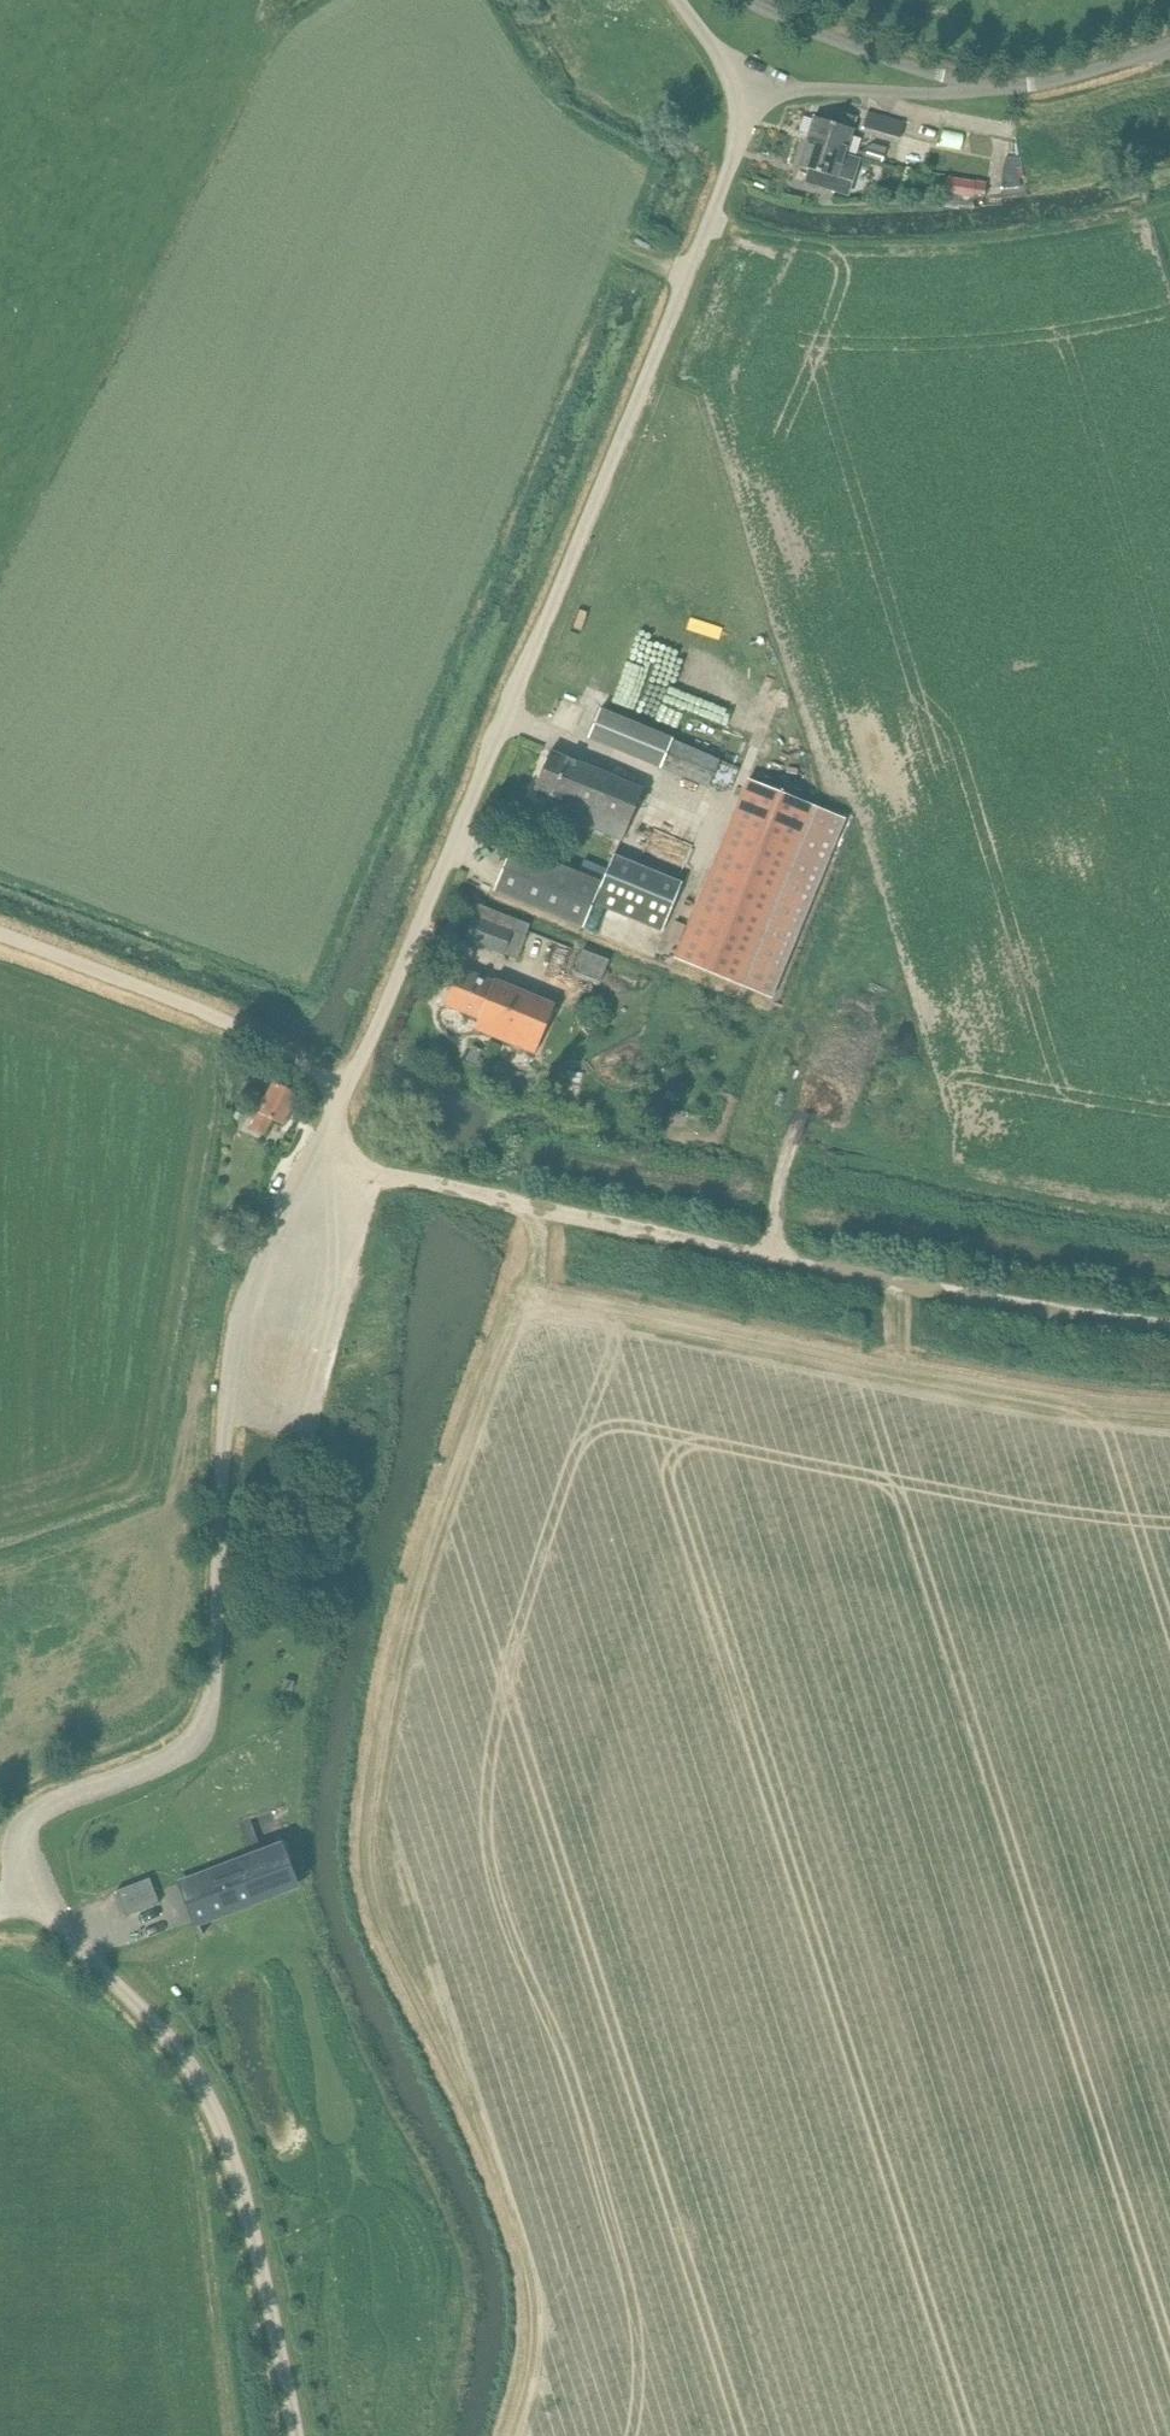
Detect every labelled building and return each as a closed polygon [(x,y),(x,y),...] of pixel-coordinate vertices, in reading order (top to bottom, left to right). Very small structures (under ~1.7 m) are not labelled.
[(862,128),(900,138),(905,122),(868,111),(862,128)] [(814,117),(806,142),(845,154),(853,130),(850,129),(854,117),(839,112),(835,124),(814,117)] [(799,167),(809,170),(805,182),(847,195),(858,159),(845,155),(845,154),(806,142),(799,167)] [(1003,167),(1001,188),(1021,186),(1019,178),(1016,169),(1017,167),(1020,168),(1021,168),(1020,157),(1018,156),(1007,156),(1003,167)] [(948,176),(947,191),(973,195),(973,194),(984,195),(986,181),(948,176)] [(637,748),(662,760),(659,767),(708,787),(719,760),(670,742),(673,731),(647,721),(637,748)] [(549,751),(549,752),(534,788),(559,799),(554,812),(623,840),(643,789),(549,751)] [(748,779),(701,892),(674,959),(770,998),(843,818),(813,805),(748,779)] [(511,845),(493,891),(582,928),(593,902),(600,883),(601,881),(578,872),(511,845)] [(600,883),(593,902),(662,930),(680,883),(611,856),(601,881),(600,883)] [(464,939),(518,959),(520,952),(564,968),(572,948),(527,931),(530,925),(477,904),(464,939)] [(581,950),(573,971),(600,981),(608,960),(581,950)] [(534,1053),(554,1004),(495,980),(494,983),(460,969),(445,1004),(479,1018),(474,1028),(534,1053)] [(472,1045),(466,1060),(476,1064),(483,1050),(472,1045)] [(298,1096),(273,1083),(251,1127),(264,1133),(271,1118),(283,1125),(298,1096)] [(283,1686),(282,1689),(289,1691),(289,1688),(291,1689),(294,1677),(284,1674),(281,1685),(283,1686)] [(196,1920),(280,1888),(296,1882),(283,1848),(183,1886),(196,1920)] [(149,1878),(116,1890),(126,1916),(159,1904),(149,1878)]
